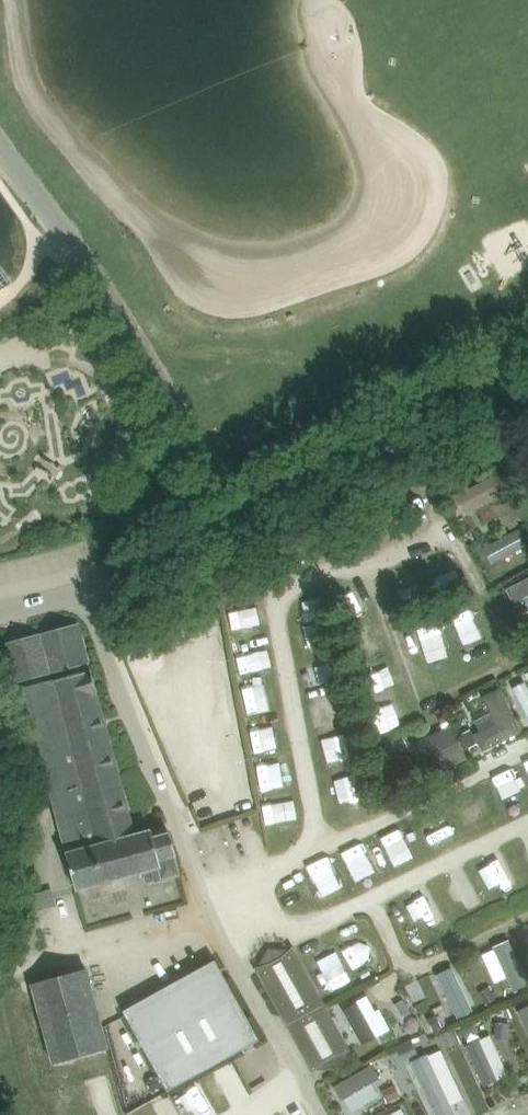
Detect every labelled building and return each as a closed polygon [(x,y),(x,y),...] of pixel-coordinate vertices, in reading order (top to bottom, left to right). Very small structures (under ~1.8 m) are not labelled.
[(11,283),(0,268),(0,291),(11,283)] [(507,528),(524,518),(499,473),(450,500),(459,517),(492,500),(507,528)] [(482,540),(487,560),(527,548),(527,527),(482,540)] [(522,599),(526,608),(527,607),(527,576),(505,586),(512,603),(522,599)] [(15,681),(21,680),(76,891),(113,881),(143,873),(146,884),(181,875),(169,831),(151,836),(149,829),(134,833),(101,707),(88,662),(84,647),(78,625),(5,645),(15,681)] [(512,685),(527,719),(527,683),(526,679),(512,685)] [(496,724),(475,734),(479,743),(484,752),(523,732),(501,689),(483,697),(496,724)] [(451,722),(426,735),(433,747),(457,733),(451,722)] [(257,752),(288,745),(283,726),(253,733),(257,752)] [(472,729),(463,734),(471,747),(479,743),(475,734),(472,729)] [(403,734),(389,740),(395,752),(409,745),(403,734)] [(527,794),(527,778),(527,774),(511,779),(516,797),(527,794)] [(290,824),(287,805),(266,809),(270,828),(290,824)] [(416,917),(433,910),(426,895),(410,903),(416,917)] [(495,983),(525,969),(511,937),(481,950),(495,983)] [(286,1024),(325,1002),(294,946),(291,949),(270,949),(258,967),(255,968),(286,1024)] [(319,962),(335,991),(354,981),(338,951),(319,962)] [(217,958),(122,1010),(168,1093),(262,1041),(217,958)] [(28,980),(48,1062),(111,1047),(91,964),(28,980)] [(458,964),(437,971),(452,1018),(473,1011),(458,964)] [(480,992),(486,1004),(496,999),(490,987),(480,992)] [(342,1009),(364,1044),(391,1027),(370,992),(342,1009)] [(405,999),(396,1004),(403,1017),(412,1012),(405,999)] [(352,1051),(325,1002),(286,1024),(313,1071),(315,1069),(324,1061),(336,1054),(349,1051),(352,1051)] [(518,1008),(527,1028),(527,1003),(518,1008)] [(428,1018),(434,1031),(443,1027),(437,1014),(428,1018)] [(496,1038),(510,1039),(511,1025),(496,1024),(496,1038)] [(491,1032),(466,1043),(483,1084),(509,1073),(491,1032)] [(405,1062),(421,1055),(413,1038),(397,1046),(405,1062)] [(223,1092),(248,1081),(239,1060),(214,1070),(223,1092)] [(379,1095),(372,1081),(380,1077),(373,1063),(334,1082),(349,1110),(379,1095)] [(401,1096),(395,1084),(382,1090),(388,1102),(401,1096)] [(206,1111),(204,1085),(183,1086),(185,1113),(206,1111)] [(403,1106),(383,1114),(408,1114),(403,1106)]
